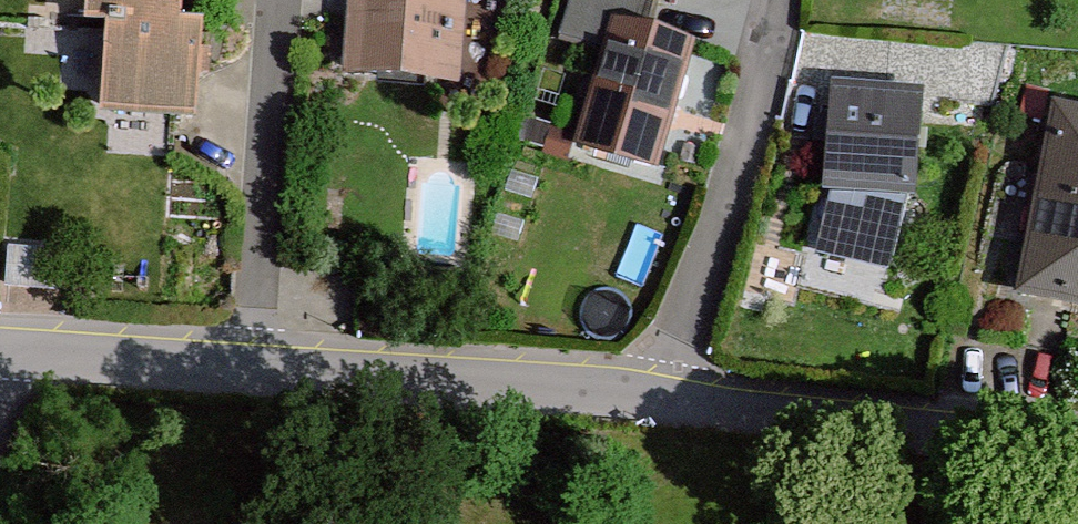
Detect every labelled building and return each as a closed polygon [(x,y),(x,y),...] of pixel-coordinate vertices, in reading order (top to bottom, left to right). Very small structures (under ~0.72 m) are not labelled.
[(94,26),(117,26),(116,118),(212,119),(213,14),(192,14),(192,0),(95,0),(94,26)] [(349,69),(470,73),(473,0),(351,0),(349,69)] [(705,44),(620,16),(578,143),(663,171),(705,44)] [(934,95),(841,84),(829,190),(922,200),(934,95)] [(1059,103),(1020,303),(1077,314),(1077,107),(1059,103)]
